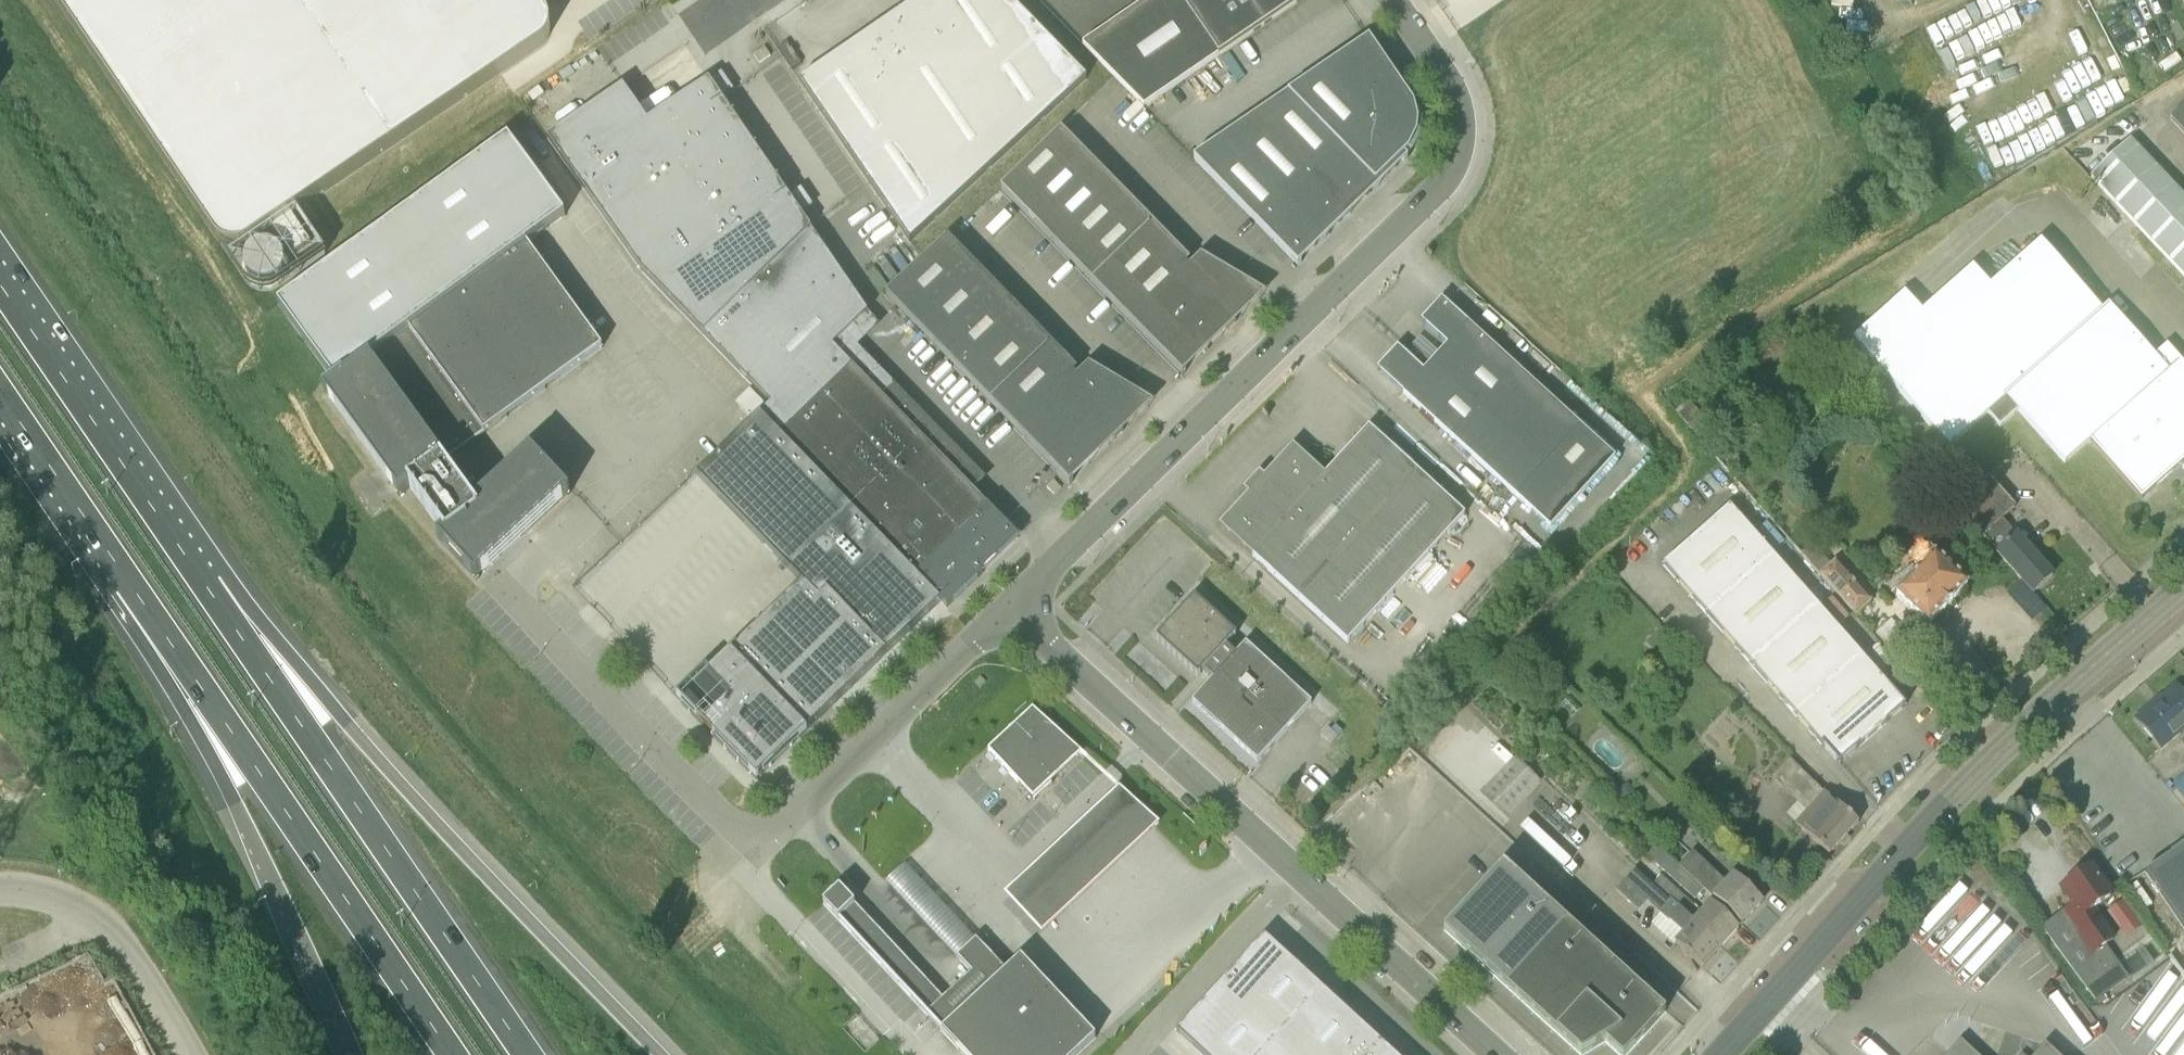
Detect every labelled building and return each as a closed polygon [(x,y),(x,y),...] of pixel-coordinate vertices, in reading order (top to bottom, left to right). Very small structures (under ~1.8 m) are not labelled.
[(216,239),(219,243),(221,245),(224,247),(227,248),(230,249),(236,250),(242,250),(246,248),(250,247),(272,231),(290,258),(311,244),(293,218),(541,48),(544,45),(546,43),(548,40),(550,36),(551,32),(552,28),(552,25),(551,21),(550,18),(547,13),(538,0),(52,0),(216,239)] [(800,83),(910,244),(1089,81),(1009,0),(921,0),(800,83)] [(1083,44),(1115,77),(1145,107),(1302,0),(1148,0),(1083,44)] [(1371,43),(1196,162),(1300,269),(1409,163),(1406,159),(1411,155),(1418,139),(1419,125),(1415,108),(1371,43)] [(703,335),(811,230),(802,215),(790,198),(722,100),(710,82),(710,81),(648,123),(624,88),(624,87),(623,87),(548,139),(642,272),(703,335)] [(2183,133),(2183,106),(2171,119),(2183,133)] [(1003,191),(1023,211),(1083,152),(1063,132),(1003,191)] [(2107,163),(2091,178),(2183,276),(2183,197),(2131,140),(2107,163)] [(1023,211),(1041,230),(1101,171),(1083,152),(1023,211)] [(1041,230),(1077,267),(1138,208),(1101,171),(1041,230)] [(1077,267),(1096,286),(1156,227),(1138,208),(1077,267)] [(1185,377),(1205,358),(1168,321),(1221,269),(1200,256),(1192,263),(1156,227),(1096,286),(1185,377)] [(706,670),(677,698),(757,780),(941,602),(941,601),(947,608),(984,572),(983,571),(1018,537),(905,420),(914,411),(843,338),(868,313),(866,311),(816,237),(811,230),(703,335),(771,405),(697,476),(802,584),(709,673),(706,670)] [(889,301),(915,328),(916,326),(972,272),(950,249),(953,246),(950,242),(926,266),(889,301)] [(477,580),(522,539),(571,494),(531,451),(474,504),(472,501),(477,496),(470,488),(465,492),(445,463),(603,348),(528,245),(324,392),(399,496),(411,488),(443,533),(438,538),(477,580)] [(1856,341),(1951,448),(2007,398),(2006,397),(2101,312),(2041,245),(1990,290),(1973,271),(1922,316),(1905,297),(1889,312),(1856,341)] [(1168,321),(1205,358),(1267,297),(1221,269),(1168,321)] [(916,326),(942,352),(997,298),(999,297),(974,270),(972,272),(916,326)] [(940,354),(966,380),(1023,324),(997,298),(942,352),(940,354)] [(1381,374),(1551,529),(1615,458),(1446,303),(1425,325),(1448,346),(1424,372),(1402,351),(1381,374)] [(2183,470),(2183,366),(2167,347),(2155,358),(2108,307),(2101,312),(2006,397),(2007,398),(2008,397),(2066,464),(2090,442),(2142,499),(2180,465),(2183,470)] [(966,380),(991,406),(992,405),(1048,350),(1023,324),(966,380)] [(1050,349),(1048,350),(992,405),(1018,431),(1075,375),(1074,374),(1078,371),(1076,369),(1072,372),(1050,349)] [(1077,377),(1075,375),(1018,431),(1070,485),(1074,482),(1069,477),(1112,436),(1115,440),(1124,431),(1121,428),(1145,404),(1119,389),(1122,386),(1089,366),(1077,377)] [(1687,398),(1674,409),(1693,430),(1706,419),(1687,398)] [(1220,526),(1265,567),(1349,643),(1466,515),(1385,442),(1369,428),(1325,476),(1293,446),(1265,477),(1260,473),(1244,491),(1249,495),(1220,526)] [(1983,536),(2002,519),(2015,508),(1985,474),(1953,502),(1983,536)] [(1663,565),(1708,615),(1774,556),(1730,507),(1663,565)] [(2015,534),(1996,551),(2033,593),(2053,576),(2015,534)] [(1820,575),(1856,616),(1873,602),(1852,580),(1836,563),(1834,565),(1815,543),(1813,545),(1802,554),(1821,574),(1820,575)] [(1899,584),(1902,588),(1896,595),(1929,626),(1967,587),(1927,547),(1915,559),(1914,569),(1899,584)] [(1708,615),(1752,665),(1818,606),(1774,556),(1708,615)] [(1227,646),(1237,635),(1195,596),(1156,638),(1198,677),(1204,670),(1214,679),(1192,702),(1258,763),(1312,703),(1247,643),(1237,654),(1227,646)] [(1752,665),(1795,715),(1862,656),(1818,606),(1752,665)] [(1862,656),(1795,715),(1839,765),(1906,706),(1862,656)] [(2183,731),(2183,693),(2177,685),(2161,699),(2159,697),(2158,699),(2159,700),(2136,720),(2162,750),(2183,731)] [(1033,798),(1082,753),(1033,709),(989,750),(1033,798)] [(1329,728),(1322,736),(1332,745),(1339,737),(1329,728)] [(1516,757),(1481,794),(1507,818),(1542,782),(1516,757)] [(1798,802),(1786,816),(1830,855),(1858,823),(1826,793),(1826,794),(1812,781),(1790,758),(1771,777),(1798,802)] [(2173,784),(2183,797),(2183,775),(2173,784)] [(1637,797),(1630,787),(1619,795),(1626,805),(1637,797)] [(1025,884),(1008,900),(1045,938),(1063,921),(1158,830),(1122,792),(1025,884)] [(1696,899),(1704,890),(1664,855),(1667,852),(1657,844),(1647,856),(1696,899)] [(2166,883),(2183,910),(2183,844),(2153,865),(2166,883)] [(1694,851),(1679,866),(1704,890),(1741,925),(1763,903),(1773,892),(1745,864),(1734,875),(1734,876),(1728,883),(1694,851)] [(1582,1054),(1583,1054),(1612,1034),(1631,1052),(1667,1012),(1505,864),(1444,930),(1582,1054)] [(905,867),(887,884),(939,939),(953,954),(971,937),(959,920),(905,867)] [(2126,975),(2105,945),(2113,939),(2100,921),(2102,920),(2094,908),(2110,897),(2090,868),(2089,868),(2082,867),(2076,871),(2075,878),(2076,878),(2062,888),(2074,905),(2043,928),(2092,998),(2126,975)] [(1648,902),(1683,934),(1675,943),(1702,968),(1721,947),(1669,900),(1654,886),(1655,885),(1636,868),(1616,890),(1640,911),(1648,902)] [(1654,886),(1669,900),(1721,947),(1739,928),(1710,902),(1702,911),(1662,875),(1655,885),(1654,886)] [(840,887),(823,903),(838,920),(856,904),(840,887)] [(1177,1031),(1202,1054),(1389,1054),(1382,1049),(1385,1046),(1265,935),(1177,1031)] [(927,1015),(964,1054),(1077,1054),(1096,1038),(1021,958),(1007,972),(976,939),(957,957),(972,973),(943,999),(928,1013),(927,1015)] [(1961,1041),(1948,1054),(1976,1054),(1961,1041)] [(2046,1045),(2037,1054),(2056,1054),(2046,1045)]
